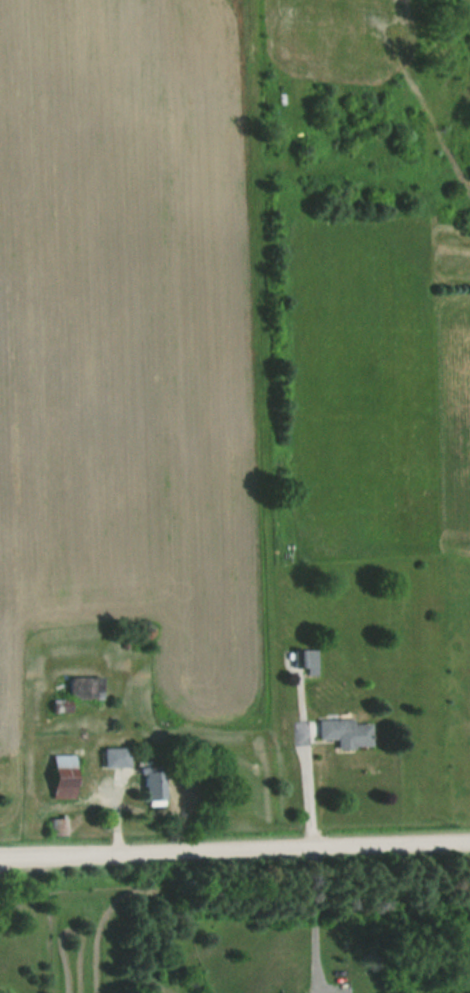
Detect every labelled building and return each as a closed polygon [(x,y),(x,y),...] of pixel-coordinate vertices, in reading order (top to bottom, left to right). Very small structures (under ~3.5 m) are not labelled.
[(69,654),(67,640),(51,642),(53,656),(69,654)] [(63,699),(99,699),(99,677),(63,677),(63,699)] [(41,713),(63,713),(63,704),(41,704),(41,713)] [(366,722),(348,723),(348,718),(312,719),(313,738),(330,738),(331,747),(367,746),(366,722)] [(99,766),(125,766),(125,747),(99,747),(99,766)] [(69,798),(68,754),(44,754),(45,799),(69,798)] [(158,805),(158,770),(138,770),(138,805),(158,805)]
